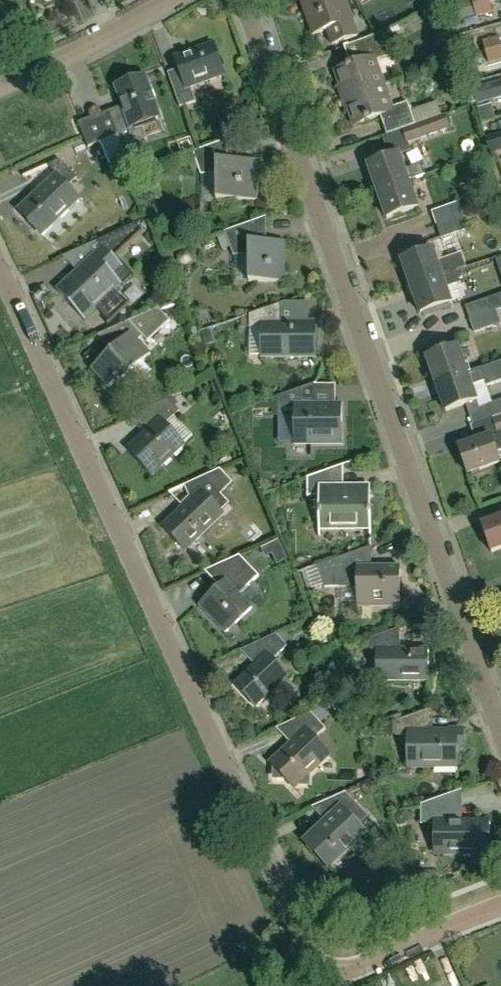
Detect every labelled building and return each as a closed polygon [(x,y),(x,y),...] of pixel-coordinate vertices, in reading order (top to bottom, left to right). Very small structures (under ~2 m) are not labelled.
[(314,35),(328,30),(333,46),(358,37),(346,0),(302,0),(314,35)] [(489,1),(473,5),(476,17),(493,13),(489,1)] [(346,99),(385,84),(377,62),(392,57),(384,34),(346,47),(353,68),(337,73),(346,99)] [(500,48),(500,44),(499,36),(483,41),(486,52),(500,48)] [(180,107),(194,102),(189,86),(223,75),(213,44),(175,57),(179,68),(167,72),(180,107)] [(486,52),(489,63),(500,60),(500,48),(486,52)] [(124,113),(112,117),(117,133),(123,147),(132,172),(154,164),(154,163),(145,139),(146,138),(141,124),(160,117),(145,76),(115,87),(124,113)] [(475,103),(476,102),(477,104),(500,97),(500,81),(472,89),(473,90),(472,91),(475,103)] [(402,130),(416,125),(409,103),(393,108),(385,84),(346,99),(355,125),(381,116),(388,135),(402,130)] [(105,109),(77,119),(86,144),(117,133),(112,117),(108,108),(105,109)] [(445,115),(416,125),(402,130),(406,143),(449,128),(445,115)] [(485,139),(490,154),(500,151),(500,135),(485,139)] [(229,160),(229,139),(193,151),(201,175),(217,175),(217,201),(258,200),(257,160),(229,160)] [(378,192),(409,182),(409,180),(424,175),(420,165),(405,170),(400,154),(379,161),(378,159),(364,164),(369,178),(373,179),(378,192)] [(73,173),(60,160),(23,177),(38,192),(19,210),(43,235),(80,201),(67,188),(87,169),(82,165),(73,173)] [(409,182),(378,192),(387,219),(418,208),(409,182)] [(436,225),(463,216),(458,202),(431,211),(436,225)] [(463,216),(436,225),(441,238),(467,228),(463,216)] [(257,242),(257,221),(225,232),(226,233),(217,236),(223,249),(231,246),(234,256),(249,256),(249,281),(285,281),(285,242),(257,242)] [(57,292),(85,321),(97,310),(109,323),(128,305),(115,292),(133,275),(116,257),(143,232),(136,224),(64,257),(78,272),(57,292)] [(411,287),(456,271),(456,270),(441,275),(433,249),(401,260),(411,287)] [(456,271),(411,287),(407,288),(410,296),(414,295),(420,314),(451,303),(451,302),(462,298),(457,284),(460,282),(456,271)] [(497,310),(500,308),(500,294),(465,306),(470,319),(497,310)] [(306,301),(286,303),(287,320),(308,318),(306,301)] [(264,356),(313,356),(313,323),(279,323),(280,304),(249,315),(249,328),(264,328),(264,356)] [(148,342),(170,320),(159,308),(100,334),(114,349),(92,371),(109,388),(115,382),(119,386),(152,354),(138,340),(143,336),(148,342)] [(497,310),(470,319),(474,332),(500,323),(497,310)] [(500,361),(500,360),(467,372),(458,346),(427,357),(436,383),(500,361)] [(476,398),(471,384),(485,379),(486,384),(500,379),(500,361),(436,383),(445,409),(465,402),(476,398)] [(342,443),(342,403),(314,403),(314,383),(278,396),(278,417),(295,417),(295,443),(342,443)] [(148,429),(127,449),(149,472),(181,441),(180,440),(163,422),(172,413),(177,408),(168,398),(134,414),(148,429)] [(500,414),(500,399),(488,404),(493,417),(500,414)] [(473,424),(471,425),(477,440),(491,435),(497,452),(500,451),(500,414),(473,424)] [(500,462),(497,452),(491,435),(477,440),(459,446),(468,473),(500,462)] [(371,496),(371,485),(343,485),(343,465),(306,477),(307,497),(319,497),(319,526),(371,525),(371,496)] [(185,549),(223,514),(212,502),(233,483),(219,469),(205,476),(185,486),(195,497),(163,526),(185,549)] [(485,521),(500,515),(500,508),(483,515),(485,521)] [(500,548),(500,516),(481,523),(492,552),(500,548)] [(368,567),(368,548),(313,567),(321,585),(356,585),(356,602),(400,601),(399,567),(368,567)] [(224,633),(252,608),(239,594),(258,575),(239,555),(205,571),(219,587),(198,606),(224,633)] [(399,649),(399,629),(371,638),(371,649),(376,649),(377,682),(429,681),(428,649),(399,649)] [(256,706),(288,676),(273,660),(287,646),(275,634),(240,650),(255,665),(235,684),(256,706)] [(322,708),(277,728),(291,743),(270,763),(273,767),(273,776),(277,779),(285,779),(292,786),(311,787),(311,768),(328,753),(315,739),(326,728),(321,723),(329,716),(322,708)] [(433,730),(433,708),(395,721),(395,735),(409,735),(409,768),(458,768),(457,748),(463,748),(463,730),(433,730)] [(462,822),(462,790),(421,805),(421,825),(434,824),(434,852),(487,851),(486,822),(462,822)] [(329,867),(364,834),(357,827),(368,817),(346,793),(312,808),(326,822),(306,841),(329,867)]
